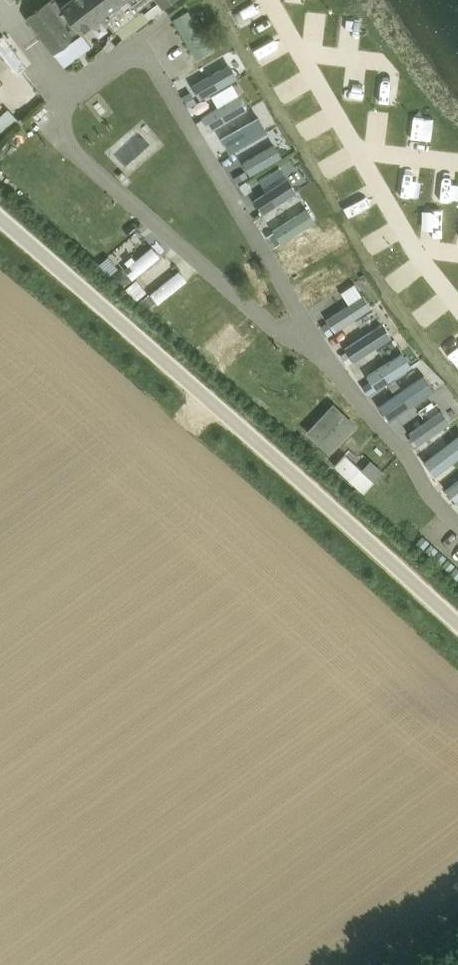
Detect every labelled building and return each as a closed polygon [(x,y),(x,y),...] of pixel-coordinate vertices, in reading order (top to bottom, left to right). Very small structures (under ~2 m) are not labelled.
[(27,17),(64,66),(91,45),(81,31),(103,15),(114,31),(117,29),(124,38),(171,0),(70,0),(57,9),(50,0),(49,0),(27,17)] [(194,57),(210,49),(190,8),(174,15),(194,57)] [(184,95),(190,107),(198,102),(191,91),(184,95)] [(0,112),(0,140),(20,117),(6,105),(0,112)] [(204,118),(197,122),(204,134),(211,131),(204,118)] [(255,122),(221,134),(226,148),(260,136),(255,122)] [(246,173),(275,158),(268,146),(240,161),(246,173)] [(253,190),(247,181),(240,185),(246,194),(253,190)] [(281,242),(315,220),(306,206),(272,227),(281,242)] [(281,242),(274,232),(267,236),(274,247),(281,242)] [(119,268),(109,256),(99,264),(110,276),(119,268)] [(123,269),(114,277),(123,287),(132,279),(123,269)] [(180,271),(150,291),(157,301),(187,281),(180,271)] [(128,286),(138,299),(148,291),(138,278),(128,286)] [(334,330),(372,308),(355,282),(341,290),(349,303),(326,317),(334,330)] [(150,293),(140,301),(147,310),(157,302),(150,293)] [(382,321),(344,347),(354,362),(393,337),(382,321)] [(333,332),(327,322),(322,325),(328,335),(333,332)] [(341,355),(348,365),(353,362),(346,351),(341,355)] [(396,378),(388,384),(393,392),(401,386),(396,378)] [(388,400),(397,415),(430,395),(420,380),(388,400)] [(363,386),(369,395),(377,390),(371,381),(363,386)] [(441,408),(411,430),(420,443),(451,421),(441,408)] [(310,438),(331,457),(350,437),(329,417),(310,438)] [(457,457),(457,433),(424,460),(436,475),(457,457)] [(366,493),(386,470),(372,457),(362,468),(345,452),(334,465),(366,493)] [(446,489),(457,501),(457,478),(446,489)] [(417,543),(424,549),(430,542),(424,536),(417,543)] [(426,551),(433,556),(439,549),(432,543),(426,551)] [(434,558),(441,564),(447,557),(440,551),(434,558)] [(443,566),(449,572),(456,565),(449,559),(443,566)]
